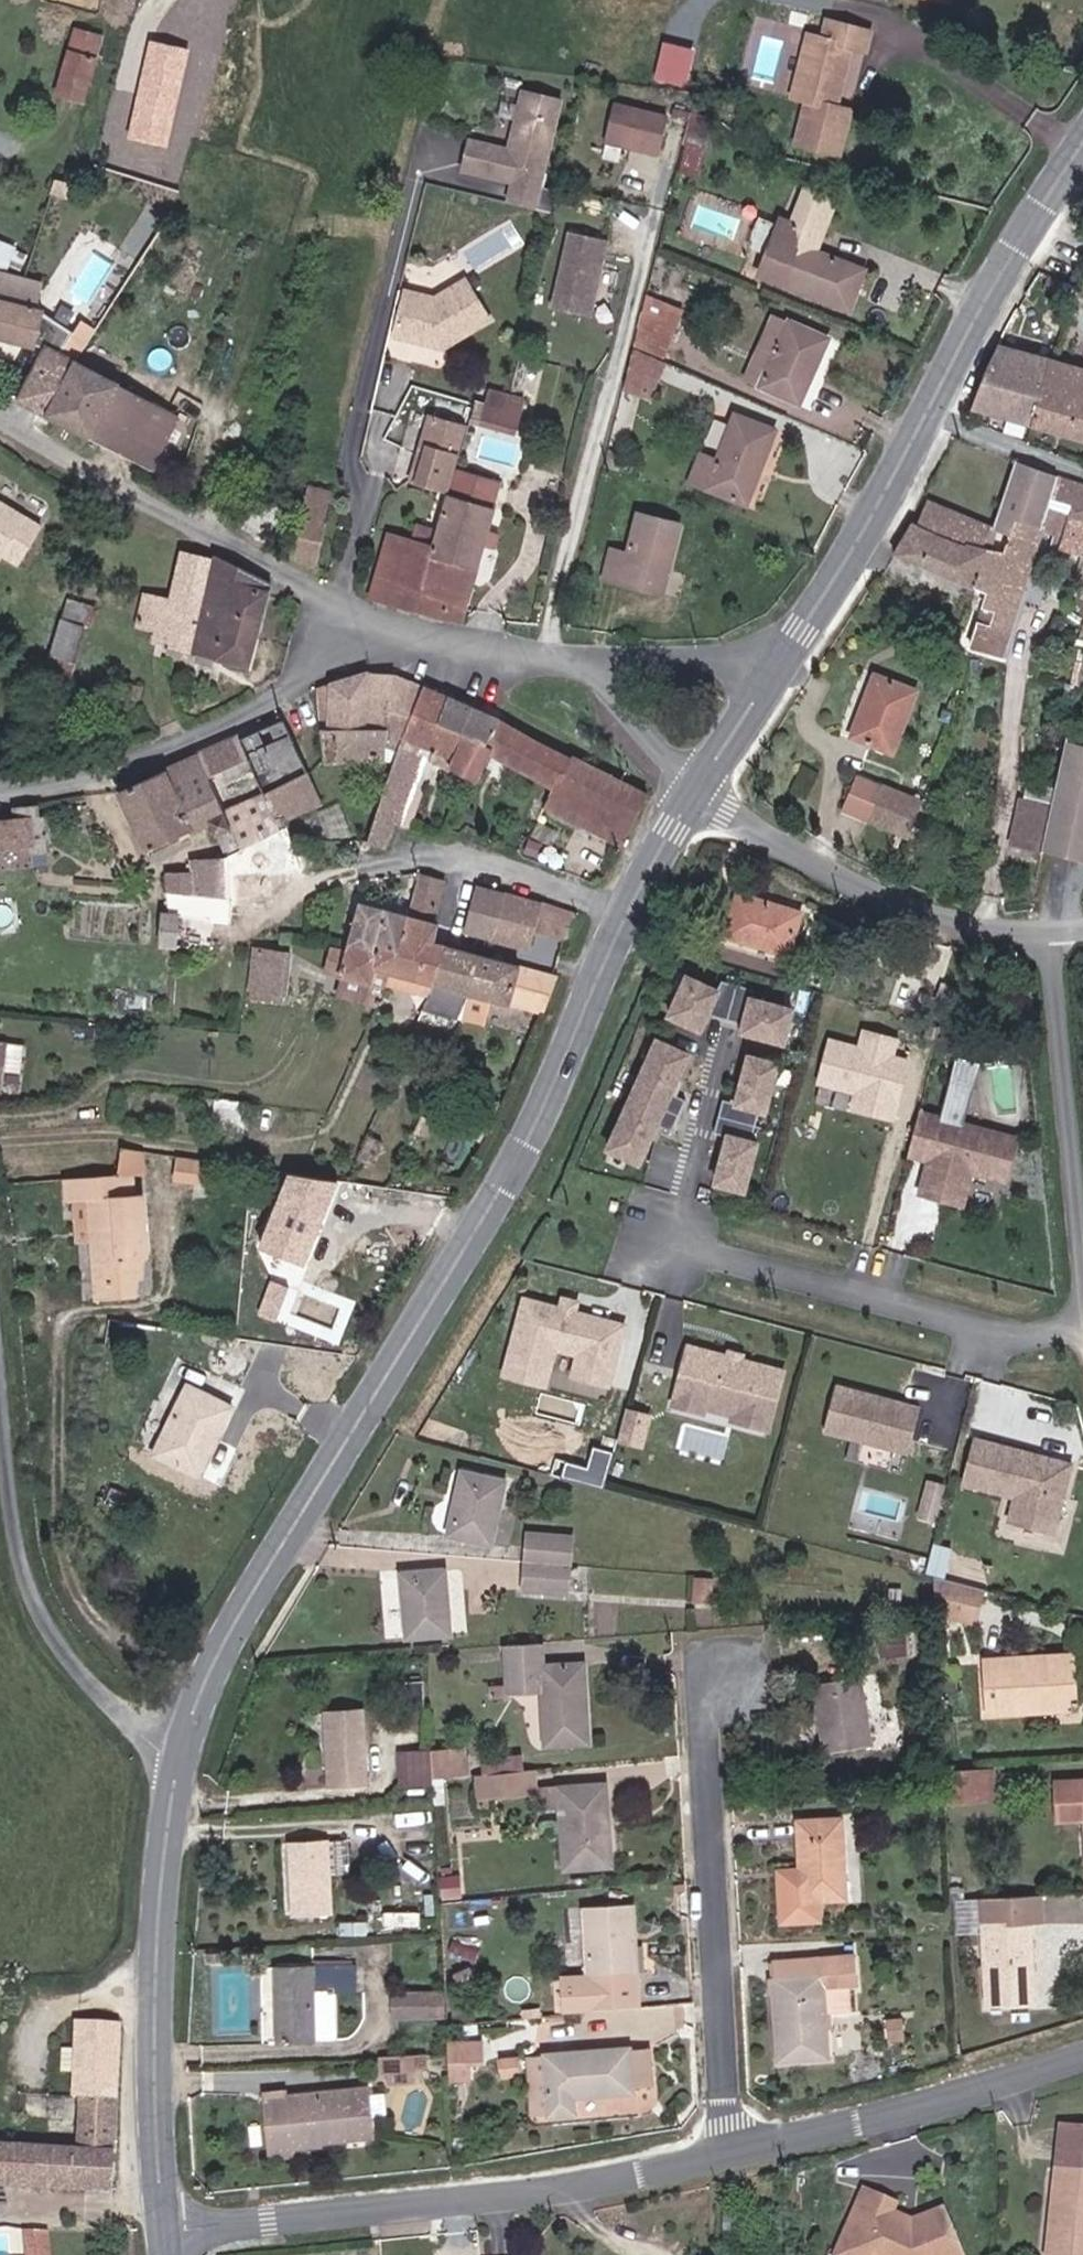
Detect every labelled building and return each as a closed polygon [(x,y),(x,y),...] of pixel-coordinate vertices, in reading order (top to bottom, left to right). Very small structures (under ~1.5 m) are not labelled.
[(78,68),(103,77),(125,10),(100,3),(78,68)] [(894,17),(851,7),(847,25),(833,22),(819,84),(833,87),(823,131),(866,141),(876,96),(861,93),(868,65),(863,56),(865,46),(872,47),(875,33),(890,36),(894,17)] [(485,134),(480,164),(519,171),(525,168),(533,170),(532,174),(558,179),(574,89),(537,82),(526,141),(485,134)] [(767,110),(770,91),(758,89),(756,108),(767,110)] [(619,123),(671,135),(678,105),(628,92),(619,123)] [(697,159),(714,163),(728,106),(706,100),(698,130),(704,132),(697,159)] [(9,129),(0,124),(0,148),(9,129)] [(532,174),(528,193),(554,199),(558,179),(532,174)] [(782,263),(874,301),(891,257),(847,241),(823,233),(830,216),(806,207),(782,263)] [(823,233),(847,241),(853,224),(830,216),(823,233)] [(568,291),(598,299),(616,223),(586,217),(568,291)] [(0,245),(0,333),(8,335),(15,313),(55,325),(63,293),(53,290),(60,264),(0,245)] [(1074,270),(1082,275),(1082,256),(1074,270)] [(467,336),(507,308),(480,268),(453,287),(444,293),(423,288),(413,326),(439,331),(448,326),(464,329),(467,336)] [(423,288),(444,293),(453,287),(425,279),(423,288)] [(650,331),(679,342),(699,294),(662,279),(650,331)] [(63,293),(55,325),(64,329),(77,336),(92,308),(63,293)] [(773,373),(823,393),(852,327),(809,310),(802,324),(788,318),(774,352),(781,355),(773,373)] [(464,337),(467,336),(464,329),(448,326),(439,331),(464,337)] [(36,381),(64,397),(92,344),(77,336),(64,329),(36,381)] [(14,361),(19,344),(0,339),(0,357),(14,361)] [(668,378),(678,354),(648,342),(641,368),(668,378)] [(64,397),(166,453),(194,401),(92,344),(64,397)] [(766,370),(773,373),(781,355),(774,352),(766,370)] [(989,412),(1042,429),(1063,368),(1013,353),(989,412)] [(665,386),(668,378),(641,368),(640,375),(665,386)] [(1063,368),(1042,429),(1082,442),(1082,374),(1063,368)] [(510,370),(500,401),(536,412),(546,380),(510,370)] [(455,435),(486,445),(496,416),(459,404),(437,473),(442,474),(455,435)] [(712,473),(769,494),(798,420),(757,404),(739,451),(723,445),(712,473)] [(484,453),(486,445),(455,435),(442,474),(474,485),(484,453)] [(438,596),(481,609),(504,529),(508,515),(515,491),(513,491),(521,464),(484,453),(474,485),(457,536),(438,596)] [(60,518),(2,480),(12,463),(0,456),(0,534),(17,546),(21,541),(38,552),(60,518)] [(1070,478),(1042,469),(1039,474),(1047,477),(1041,493),(1063,501),(1070,478)] [(1021,515),(1039,474),(1027,470),(1002,525),(1013,530),(1021,515)] [(1047,477),(1039,474),(1021,515),(1056,529),(1063,501),(1041,493),(1047,477)] [(345,516),(341,515),(348,484),(324,477),(304,551),(334,560),(345,516)] [(1082,508),(1082,483),(1070,478),(1063,501),(1082,508)] [(931,524),(945,531),(956,505),(943,499),(931,524)] [(1078,538),(1082,518),(1082,508),(1063,501),(1056,529),(1070,535),(1078,538)] [(956,505),(945,531),(971,544),(988,549),(999,524),(956,505)] [(620,572),(677,586),(695,518),(653,508),(643,547),(628,545),(620,572)] [(517,518),(508,515),(504,529),(513,531),(517,518)] [(982,647),(1010,658),(1056,529),(1021,515),(1013,530),(1005,548),(1004,553),(995,588),(1003,592),(982,647)] [(1082,558),(1082,518),(1078,538),(1073,556),(1082,558)] [(391,583),(438,596),(457,536),(410,523),(391,583)] [(909,552),(995,588),(1004,553),(988,549),(971,544),(945,531),(931,524),(928,523),(909,552)] [(1065,554),(1073,556),(1078,538),(1070,535),(1065,554)] [(210,626),(264,643),(277,595),(279,586),(227,556),(226,556),(226,560),(194,552),(182,601),(214,610),(210,626)] [(256,669),(264,643),(210,626),(214,610),(182,601),(148,591),(138,628),(173,637),(171,644),(256,669)] [(68,598),(51,654),(76,662),(93,605),(68,598)] [(383,714),(423,712),(444,668),(420,659),(410,657),(385,659),(383,714)] [(348,716),(383,714),(385,659),(353,670),(349,672),(348,716)] [(491,718),(465,702),(474,682),(444,668),(423,712),(456,727),(449,748),(491,770),(506,743),(485,731),(491,718)] [(341,716),(348,716),(349,672),(341,678),(340,716),(341,716)] [(873,739),(912,754),(936,694),(897,679),(873,739)] [(596,824),(608,801),(626,766),(594,742),(589,745),(525,709),(474,682),(465,702),(491,718),(485,731),(506,743),(572,777),(561,803),(596,824)] [(325,758),(302,705),(255,723),(279,776),(325,758)] [(343,749),(410,747),(423,712),(383,714),(348,716),(341,716),(343,749)] [(432,801),(449,748),(456,727),(423,712),(410,747),(380,828),(391,828),(399,828),(413,794),(432,801)] [(244,808),(238,793),(213,739),(179,752),(206,811),(224,803),(229,813),(244,808)] [(160,829),(206,811),(179,752),(133,771),(160,829)] [(1082,871),(1082,756),(1079,755),(1065,822),(1055,865),(1082,871)] [(299,807),(340,792),(325,758),(279,776),(284,792),(299,787),(299,795),(299,807)] [(608,801),(646,820),(662,792),(626,766),(608,801)] [(238,793),(244,808),(284,792),(279,776),(238,793)] [(861,813),(888,825),(903,787),(875,776),(861,813)] [(299,807),(299,795),(299,787),(284,792),(292,819),(298,817),(299,807)] [(888,825),(914,835),(927,796),(903,787),(888,825)] [(281,822),(292,819),(284,792),(244,808),(229,813),(238,832),(281,822)] [(914,835),(926,840),(941,801),(927,796),(914,835)] [(596,824),(631,845),(646,820),(608,801),(596,824)] [(0,820),(0,843),(40,841),(39,819),(47,818),(46,804),(26,805),(27,818),(0,820)] [(1055,865),(1065,822),(1035,816),(1026,859),(1055,865)] [(281,822),(280,858),(297,855),(298,817),(292,819),(281,822)] [(55,838),(55,828),(54,818),(47,818),(39,819),(40,841),(41,849),(56,848),(55,838)] [(241,881),(280,882),(280,858),(281,822),(238,832),(238,833),(240,877),(241,881)] [(178,872),(240,877),(238,833),(202,838),(201,849),(177,854),(178,872)] [(453,917),(448,914),(461,872),(436,865),(418,910),(413,922),(447,935),(453,917)] [(178,872),(177,872),(177,893),(187,893),(238,896),(240,877),(178,872)] [(478,925),(506,935),(520,891),(492,882),(478,925)] [(506,935),(540,948),(554,903),(520,891),(506,935)] [(185,923),(187,893),(177,893),(173,893),(171,922),(185,923)] [(362,935),(403,948),(413,922),(418,910),(378,894),(362,935)] [(739,939),(805,957),(816,913),(751,896),(739,939)] [(550,928),(562,933),(569,909),(557,904),(550,928)] [(562,933),(585,942),(592,919),(569,909),(562,933)] [(399,958),(443,974),(458,938),(447,935),(413,922),(403,948),(399,958)] [(270,968),(296,975),(304,928),(276,925),(270,968)] [(390,982),(399,958),(403,948),(362,935),(359,941),(341,934),(331,958),(350,965),(350,967),(390,982)] [(443,974),(482,988),(496,953),(458,938),(443,974)] [(502,996),(518,1002),(531,967),(496,953),(482,988),(472,1012),(492,1020),(502,996)] [(571,981),(531,967),(518,1002),(503,1033),(520,1041),(536,1009),(557,1017),(571,981)] [(472,1012),(482,988),(443,974),(426,1010),(465,1025),(472,1012)] [(793,1013),(752,1003),(753,996),(720,988),(716,998),(685,984),(668,1022),(699,1036),(706,1020),(745,1030),(743,1036),(785,1047),(793,1013)] [(107,1016),(108,1007),(100,1006),(99,1015),(107,1016)] [(19,1026),(0,1025),(0,1071),(16,1072),(19,1026)] [(906,1120),(923,1064),(907,1060),(913,1043),(876,1032),(871,1048),(842,1039),(830,1080),(867,1091),(862,1106),(906,1120)] [(640,1170),(688,1061),(657,1047),(608,1157),(640,1170)] [(753,1148),(761,1116),(767,1117),(779,1069),(747,1060),(735,1109),(721,1106),(713,1137),(726,1141),(714,1189),(746,1197),(759,1149),(753,1148)] [(1031,1144),(935,1114),(921,1159),(946,1166),(943,1174),(937,1178),(933,1194),(974,1207),(984,1175),(1019,1186),(1031,1144)] [(428,1133),(434,1119),(425,1115),(418,1128),(428,1133)] [(128,1172),(78,1177),(79,1197),(86,1197),(100,1195),(103,1234),(109,1301),(142,1297),(140,1276),(154,1275),(152,1255),(161,1253),(155,1189),(146,1190),(145,1170),(156,1170),(155,1146),(132,1141),(128,1172)] [(178,1157),(176,1178),(207,1181),(208,1160),(178,1157)] [(295,1166),(262,1248),(310,1267),(343,1186),(295,1166)] [(90,1235),(103,1234),(100,1195),(86,1197),(90,1235)] [(273,1279),(264,1308),(291,1316),(300,1287),(273,1279)] [(575,1324),(578,1313),(566,1310),(563,1321),(575,1324)] [(610,1396),(625,1336),(575,1324),(563,1321),(525,1311),(506,1387),(547,1397),(556,1359),(580,1365),(574,1387),(610,1396)] [(773,1440),(787,1381),(743,1371),(733,1369),(692,1359),(683,1397),(701,1402),(698,1416),(708,1418),(738,1426),(737,1431),(773,1440)] [(147,1440),(191,1464),(226,1395),(183,1371),(147,1440)] [(914,1460),(925,1415),(840,1394),(829,1439),(914,1460)] [(698,1416),(701,1402),(683,1397),(678,1417),(707,1424),(708,1418),(698,1416)] [(634,1457),(641,1428),(626,1424),(619,1453),(634,1457)] [(642,1459),(649,1430),(641,1428),(634,1457),(642,1459)] [(1069,1516),(1080,1472),(984,1448),(973,1492),(1069,1516)] [(447,1540),(488,1548),(502,1487),(461,1477),(447,1540)] [(525,1568),(570,1571),(572,1542),(528,1538),(525,1568)] [(523,1595),(568,1598),(570,1571),(525,1568),(523,1595)] [(407,1640),(450,1637),(444,1575),(402,1578),(407,1640)] [(691,1602),(706,1603),(707,1582),(692,1581),(691,1602)] [(989,1595),(939,1584),(940,1618),(983,1626),(989,1595)] [(548,1754),(590,1749),(583,1669),(540,1673),(538,1649),(501,1651),(505,1701),(543,1698),(548,1754)] [(1082,1716),(1082,1661),(990,1668),(993,1723),(1037,1719),(1036,1710),(1079,1707),(1080,1716),(1082,1716)] [(828,1758),(877,1750),(864,1681),(816,1689),(828,1758)] [(1037,1719),(1080,1716),(1079,1707),(1036,1710),(1037,1719)] [(368,1793),(365,1766),(361,1722),(325,1724),(332,1796),(368,1793)] [(435,1790),(468,1787),(465,1759),(433,1761),(435,1790)] [(436,1795),(435,1790),(433,1761),(399,1764),(402,1798),(436,1795)] [(948,1765),(948,1800),(997,1800),(997,1766),(948,1765)] [(481,1810),(538,1806),(536,1781),(479,1786),(481,1810)] [(572,1874),(617,1870),(608,1793),(547,1798),(548,1816),(566,1815),(572,1874)] [(789,1947),(829,1944),(826,1912),(853,1909),(846,1831),(802,1834),(807,1891),(808,1900),(784,1902),(789,1947)] [(301,1929),(336,1927),(332,1855),(297,1857),(301,1929)] [(468,1907),(466,1887),(449,1889),(451,1909),(468,1907)] [(784,1902),(808,1900),(807,1891),(783,1893),(784,1902)] [(995,2015),(1043,2012),(1038,1929),(1053,1928),(1051,1901),(990,1905),(995,2015)] [(645,2019),(642,1981),(636,1913),(589,1917),(595,1988),(566,1990),(569,2026),(645,2019)] [(866,1962),(782,1969),(786,2071),(839,2069),(836,2039),(833,2039),(831,2023),(863,2020),(861,1992),(869,1992),(866,1962)] [(361,1980),(286,1986),(291,2059),(347,2055),(343,2006),(362,2005),(361,1980)] [(409,2034),(453,2031),(451,2001),(408,2003),(409,2034)] [(117,2196),(123,2022),(75,2020),(71,2093),(77,2094),(73,2145),(0,2142),(0,2187),(117,2196)] [(914,2026),(899,2028),(902,2048),(917,2046),(914,2026)] [(486,2038),(449,2040),(452,2081),(475,2080),(474,2060),(488,2059),(486,2038)] [(635,2096),(653,2094),(650,2059),(526,2069),(530,2128),(576,2124),(575,2107),(635,2101),(635,2096)] [(442,2064),(396,2068),(397,2084),(403,2084),(425,2082),(444,2081),(442,2064)] [(404,2097),(426,2095),(425,2082),(403,2084),(404,2097)] [(382,2104),(282,2116),(289,2173),(311,2170),(310,2161),(339,2158),(339,2150),(353,2149),(353,2156),(388,2152),(385,2129),(383,2110),(382,2104)] [(399,2127),(397,2109),(383,2110),(385,2129),(399,2127)] [(1067,2126),(1051,2254),(1082,2254),(1082,2128),(1067,2126)] [(870,2189),(844,2254),(973,2254),(953,2208),(922,2222),(905,2215),(908,2204),(870,2189)] [(58,2237),(33,2233),(36,2254),(59,2254),(58,2237)]
